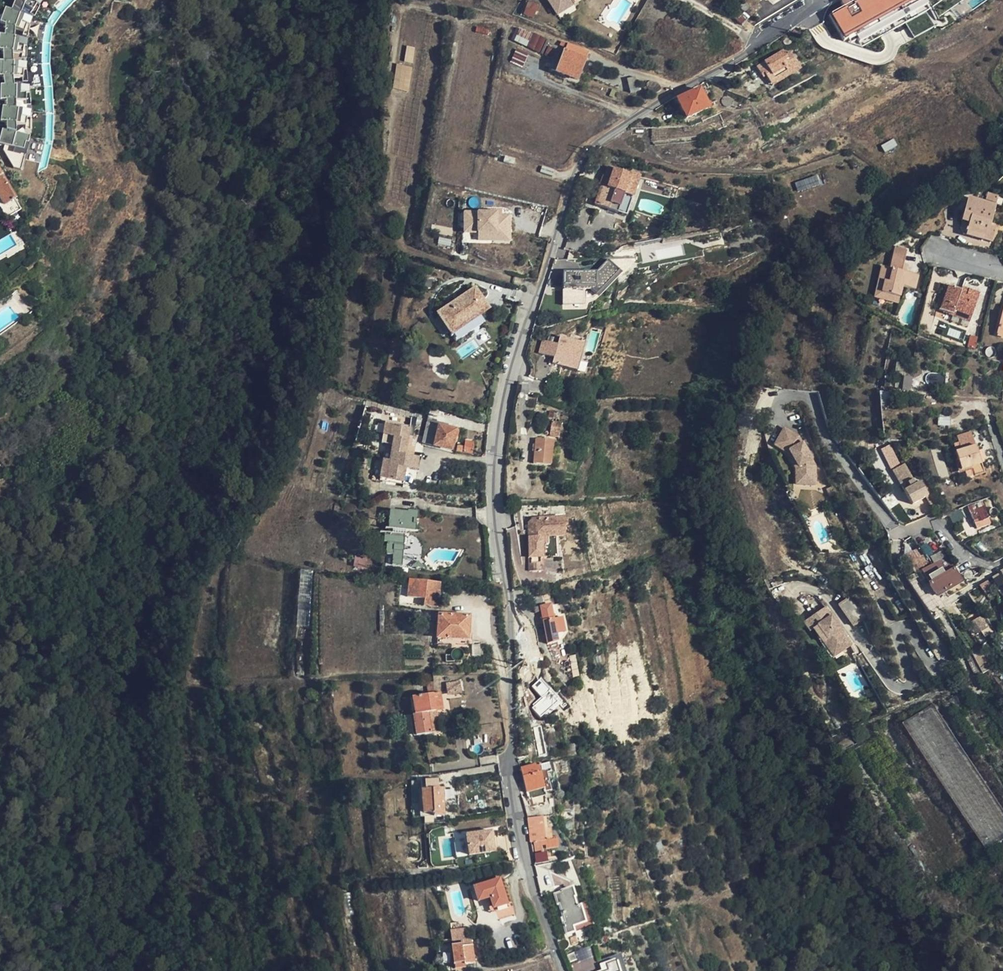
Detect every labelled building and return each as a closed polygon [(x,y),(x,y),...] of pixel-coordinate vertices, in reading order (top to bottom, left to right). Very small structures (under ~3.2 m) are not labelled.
[(16,3),(23,7),(26,3),(34,8),(38,2),(41,3),(43,0),(19,0),(16,3)] [(558,15),(576,4),(573,0),(549,0),(558,15)] [(831,14),(846,43),(882,24),(926,0),(858,0),(831,14)] [(35,17),(8,7),(3,21),(10,23),(8,29),(16,32),(18,27),(27,31),(30,23),(32,24),(35,17)] [(536,51),(541,39),(532,35),(531,38),(518,32),(514,42),(536,51)] [(32,38),(3,34),(1,48),(9,49),(8,55),(16,56),(16,51),(26,53),(27,45),(30,46),(32,38)] [(565,52),(586,61),(589,53),(554,39),(552,45),(559,48),(560,46),(567,48),(565,52)] [(578,81),(586,61),(565,52),(561,62),(556,60),(551,70),(578,81)] [(755,70),(760,77),(763,74),(766,79),(770,85),(786,74),(790,79),(802,70),(789,52),(784,55),(781,52),(755,70)] [(31,61),(2,60),(2,74),(10,74),(9,80),(18,81),(18,76),(28,76),(28,68),(31,68),(31,61)] [(394,91),(410,92),(412,67),(396,66),(394,91)] [(774,90),(790,79),(786,74),(770,85),(774,90)] [(6,84),(5,98),(13,98),(13,104),(21,104),(21,99),(31,100),(31,92),(34,92),(34,84),(6,84)] [(710,108),(701,90),(678,100),(687,119),(710,108)] [(37,110),(8,107),(6,121),(14,122),(13,128),(21,129),(22,124),(32,125),(33,118),(36,118),(37,110)] [(8,128),(5,142),(12,144),(11,150),(19,152),(20,147),(30,149),(32,142),(35,143),(36,135),(8,128)] [(548,226),(559,184),(478,163),(467,205),(548,226)] [(611,167),(608,177),(614,179),(611,189),(605,188),(600,202),(615,206),(620,191),(629,195),(638,197),(644,175),(633,171),(632,173),(611,167)] [(614,179),(608,177),(606,177),(603,187),(605,188),(611,189),(614,179)] [(0,178),(0,213),(4,220),(19,211),(16,206),(0,178)] [(620,191),(615,206),(624,209),(629,195),(620,191)] [(966,201),(961,222),(968,223),(966,233),(983,237),(982,241),(991,243),(995,230),(989,228),(994,208),(966,201)] [(535,276),(546,234),(471,213),(461,256),(535,276)] [(968,223),(961,222),(959,231),(963,236),(982,241),(983,237),(966,233),(968,223)] [(918,276),(906,273),(901,272),(903,264),(907,251),(894,248),(889,269),(881,266),(877,283),(884,285),(882,295),(899,299),(902,287),(915,290),(918,276)] [(615,269),(563,270),(564,308),(586,308),(585,287),(614,286),(614,271),(615,271),(615,269)] [(897,304),(899,299),(882,295),(884,285),(877,283),(873,299),(897,304)] [(979,294),(968,290),(966,297),(959,295),(961,290),(948,285),(944,294),(945,294),(948,295),(943,311),(951,314),(951,316),(968,322),(979,294)] [(451,335),(489,308),(474,287),(437,314),(451,335)] [(966,297),(968,290),(962,288),(961,290),(959,295),(966,297)] [(940,310),(943,311),(948,295),(945,294),(940,310)] [(554,357),(552,364),(579,371),(587,342),(561,335),(558,343),(543,339),(539,353),(554,357)] [(1002,400),(1002,387),(993,386),(992,395),(997,396),(997,400),(1002,400)] [(561,439),(563,424),(553,423),(551,438),(561,439)] [(453,443),(456,431),(455,431),(455,428),(448,426),(448,429),(428,424),(423,444),(451,451),(453,443)] [(391,439),(393,427),(385,426),(382,448),(394,450),(396,440),(391,439)] [(410,430),(393,427),(391,439),(396,440),(394,450),(392,463),(389,483),(405,485),(406,474),(404,473),(404,470),(406,456),(410,430)] [(788,437),(779,430),(771,440),(780,447),(788,437)] [(959,442),(973,438),(971,432),(957,436),(959,442)] [(780,447),(771,440),(767,445),(780,455),(793,473),(794,484),(803,483),(803,478),(812,477),(811,468),(792,441),(788,437),(780,447)] [(977,451),(973,438),(959,442),(961,450),(955,452),(960,470),(971,466),(981,463),(980,462),(977,451)] [(554,466),(555,442),(539,441),(537,465),(554,466)] [(896,480),(905,475),(889,447),(880,452),(896,480)] [(982,449),(977,451),(980,462),(985,460),(982,449)] [(420,459),(406,456),(404,470),(418,472),(420,459)] [(389,483),(392,463),(383,462),(379,484),(404,488),(405,485),(389,483)] [(981,463),(971,466),(973,472),(982,469),(981,463)] [(905,475),(896,480),(910,505),(915,503),(926,496),(912,471),(905,475)] [(794,484),(794,489),(812,487),(812,477),(803,478),(803,483),(794,484)] [(926,496),(915,503),(918,508),(923,505),(925,508),(931,505),(926,496)] [(989,518),(984,506),(977,508),(976,505),(969,508),(972,516),(971,517),(974,524),(988,519),(989,518)] [(401,567),(406,533),(415,534),(417,513),(403,511),(402,513),(388,511),(387,522),(389,522),(388,531),(385,531),(384,541),(388,541),(386,554),(393,555),(391,566),(401,567)] [(566,520),(542,523),(531,538),(535,567),(548,565),(546,546),(550,541),(568,538),(566,520)] [(531,538),(542,523),(535,524),(530,531),(531,538)] [(920,547),(908,554),(917,570),(929,563),(920,547)] [(957,566),(949,554),(931,565),(921,570),(929,584),(954,568),(957,566)] [(548,565),(535,567),(537,580),(549,578),(548,565)] [(961,579),(954,568),(929,584),(936,595),(942,592),(961,579)] [(973,576),(980,572),(974,568),(970,570),(972,570),(973,572),(973,573),(974,575),(973,576)] [(994,576),(997,582),(1002,578),(1000,573),(1000,572),(994,576)] [(965,577),(961,579),(942,592),(946,599),(969,584),(965,577)] [(437,608),(440,584),(408,581),(406,598),(423,600),(422,607),(437,608)] [(548,596),(542,598),(543,605),(533,608),(535,615),(541,613),(548,644),(558,642),(548,596)] [(863,622),(848,602),(840,608),(855,628),(863,622)] [(852,646),(825,610),(808,622),(813,630),(814,629),(818,626),(835,649),(840,646),(844,652),(852,646)] [(439,617),(438,639),(468,640),(469,618),(439,617)] [(983,627),(979,619),(972,622),(976,631),(978,630),(980,634),(984,632),(982,628),(983,627)] [(813,630),(808,622),(803,626),(809,633),(813,630)] [(818,626),(814,629),(836,658),(844,652),(840,646),(835,649),(818,626)] [(486,657),(486,646),(472,647),(472,659),(486,657)] [(462,681),(446,683),(447,695),(463,693),(462,681)] [(430,714),(438,713),(434,695),(408,701),(412,718),(415,718),(419,737),(433,735),(430,714)] [(548,768),(546,763),(538,765),(545,789),(546,792),(551,791),(549,781),(551,781),(549,774),(551,773),(550,768),(548,768)] [(528,768),(520,770),(527,794),(545,789),(538,765),(528,768)] [(444,816),(442,790),(440,790),(440,781),(425,781),(425,791),(422,791),(423,815),(434,814),(434,817),(444,816)] [(538,818),(527,820),(530,843),(532,844),(533,855),(541,853),(538,818)] [(491,833),(466,837),(469,856),(494,853),(491,833)] [(469,856),(466,837),(453,839),(456,858),(469,856)] [(491,897),(485,899),(490,914),(513,907),(504,879),(499,880),(507,905),(495,909),(491,897)] [(499,880),(473,889),(478,902),(485,899),(491,897),(495,909),(507,905),(499,880)] [(586,923),(581,908),(578,909),(572,890),(561,893),(562,894),(555,896),(558,906),(559,905),(565,924),(563,924),(567,935),(575,933),(573,927),(586,923)] [(452,942),(468,941),(467,928),(451,929),(452,942)] [(474,965),(472,947),(466,947),(466,945),(451,947),(453,966),(464,964),(464,966),(474,965)]
